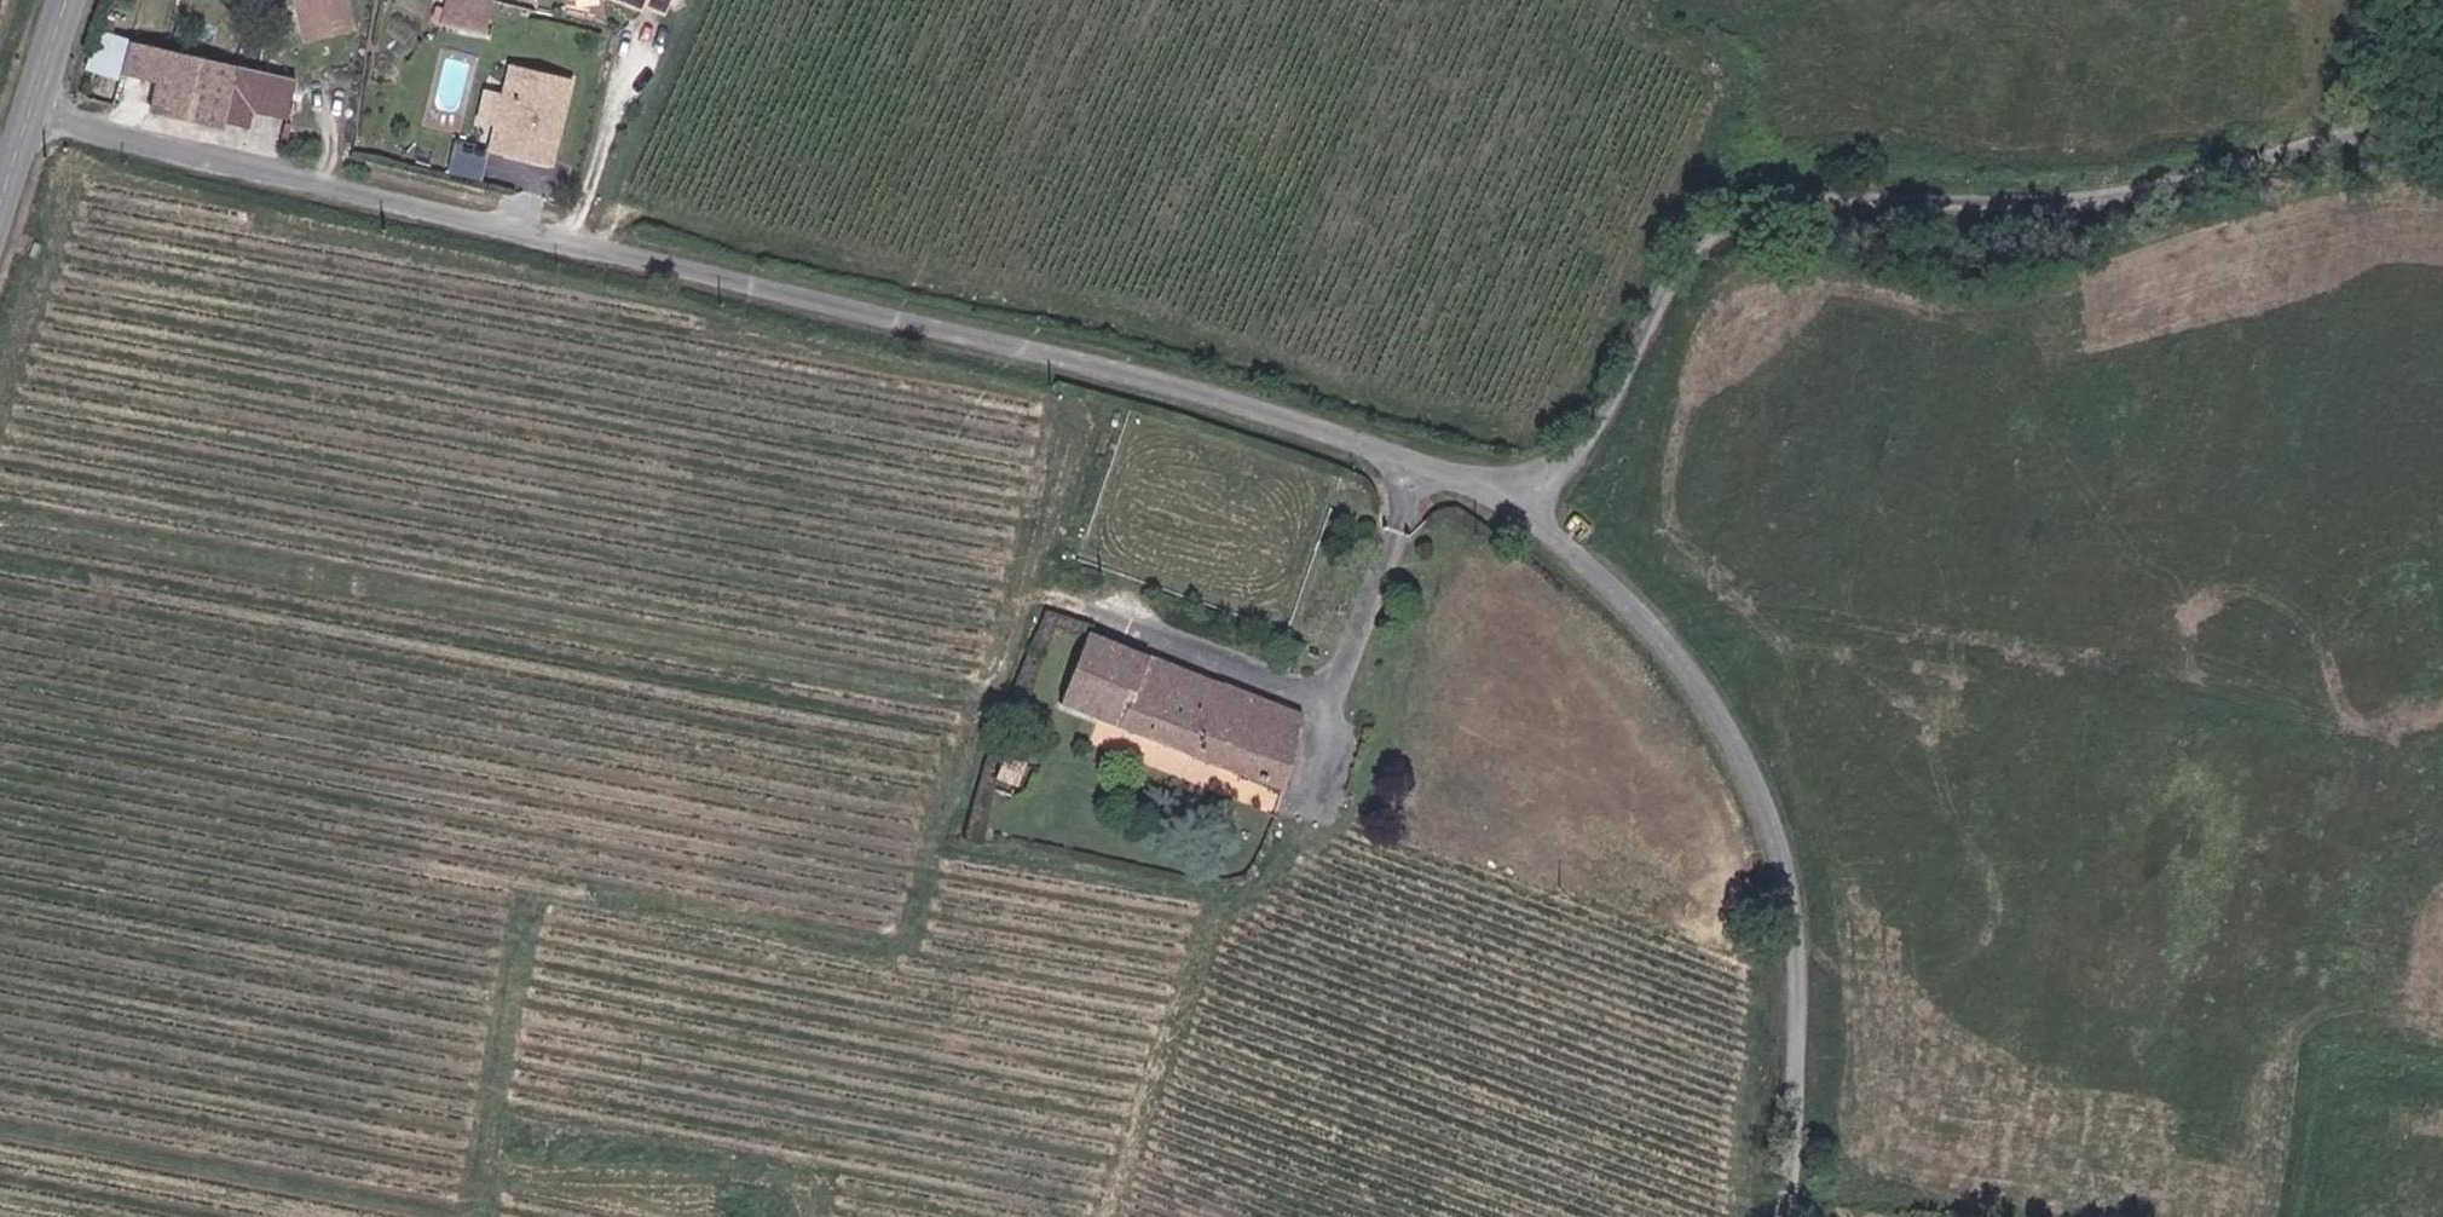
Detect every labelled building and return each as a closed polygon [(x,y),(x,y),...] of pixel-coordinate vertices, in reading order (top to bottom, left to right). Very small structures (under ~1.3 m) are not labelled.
[(304,42),(358,30),(352,0),(294,0),(304,42)] [(439,27),(487,37),(495,0),(445,0),(439,27)] [(123,75),(132,41),(92,30),(81,69),(121,80),(123,75)] [(158,83),(166,49),(132,41),(123,75),(158,83)] [(186,125),(200,57),(166,49),(158,83),(149,116),(186,125)] [(224,122),(236,66),(200,57),(186,125),(222,134),(224,122)] [(253,107),(260,71),(236,66),(224,122),(248,127),(253,107)] [(504,147),(502,158),(548,166),(565,78),(507,67),(493,140),(504,147)] [(270,111),(278,75),(260,71),(253,107),(270,111)] [(287,115),(295,78),(278,75),(270,111),(287,115)] [(455,139),(449,171),(483,177),(488,144),(455,139)] [(1084,640),(1059,711),(1279,795),(1304,724),(1084,640)] [(998,763),(987,798),(1008,805),(1020,770),(998,763)]
